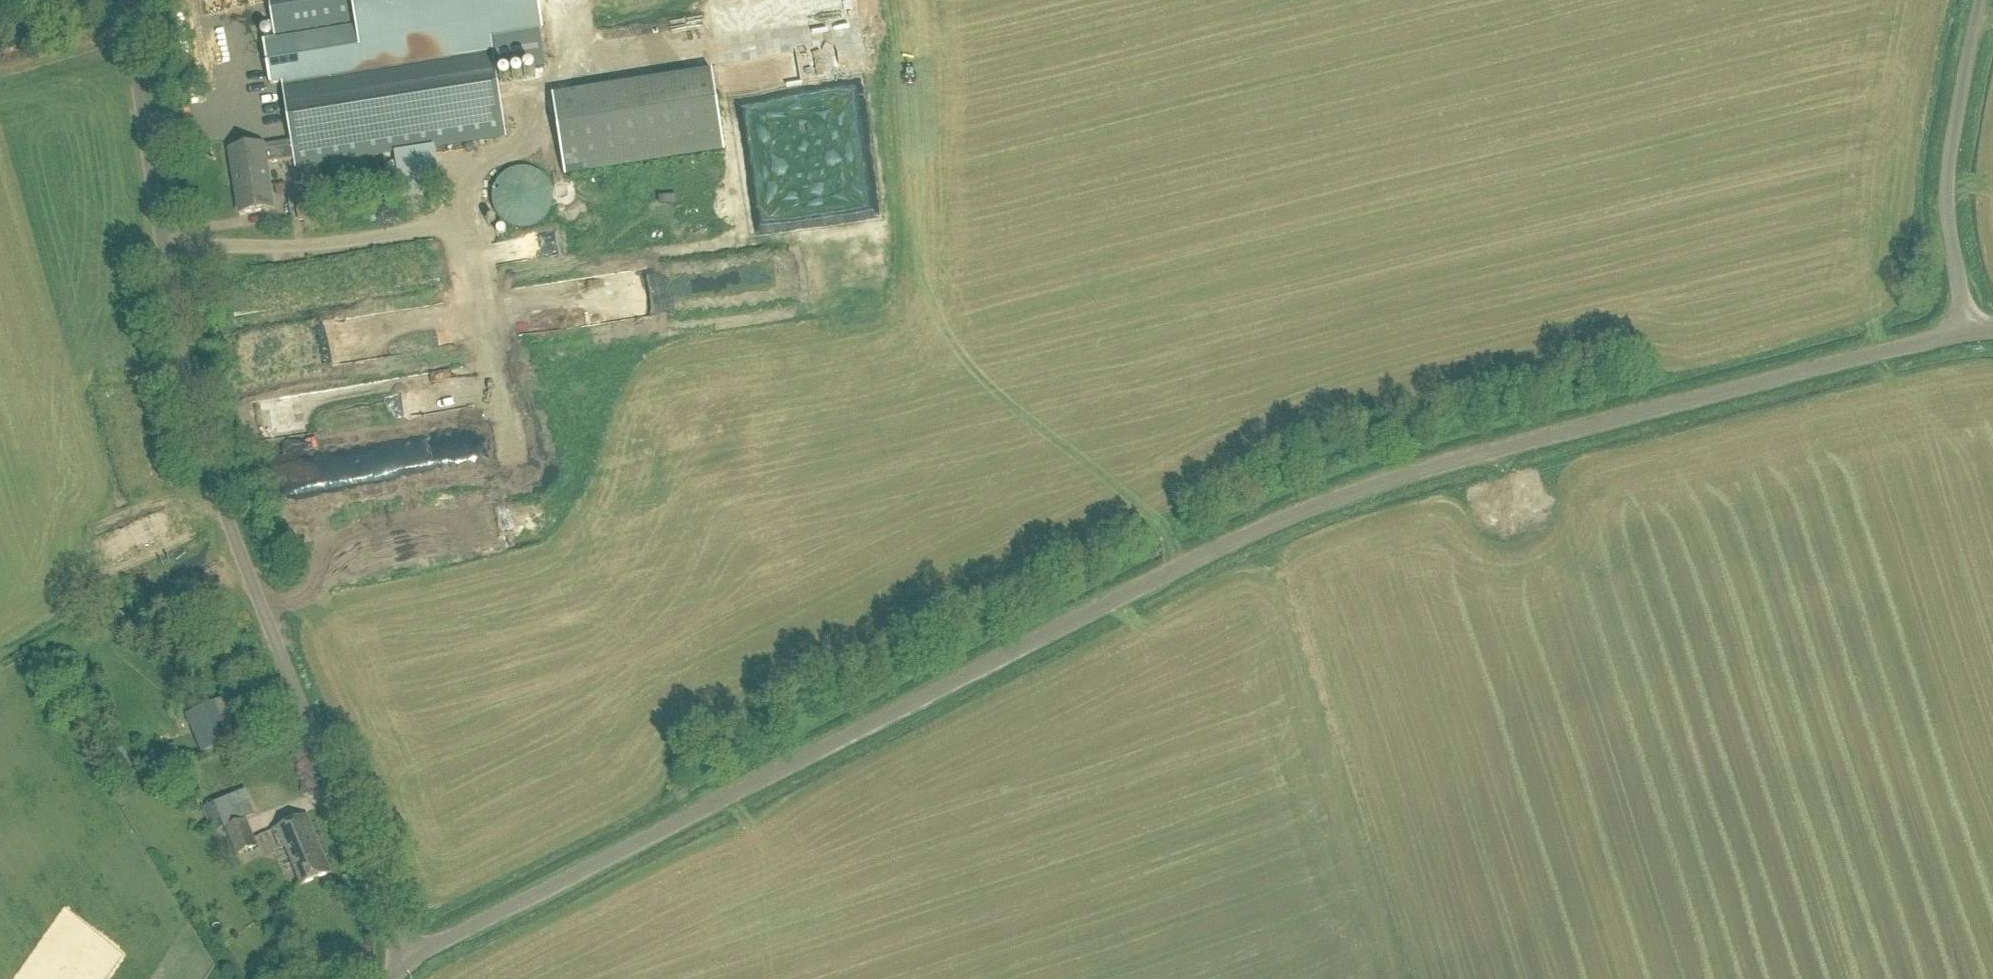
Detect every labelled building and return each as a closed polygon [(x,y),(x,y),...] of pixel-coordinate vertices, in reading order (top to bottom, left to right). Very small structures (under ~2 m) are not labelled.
[(263,165),(293,160),(294,170),(433,148),(504,137),(489,41),(543,32),(538,0),(268,0),(274,41),(263,43),(270,87),(281,85),(290,143),(262,148),(261,145),(226,151),(229,171),(232,170),(263,165)] [(706,40),(706,30),(686,31),(687,41),(706,40)] [(725,154),(712,72),(552,97),(565,179),(725,154)] [(270,209),(263,165),(232,170),(239,214),(270,209)] [(491,198),(491,199),(491,200),(491,201),(491,202),(491,203),(492,204),(492,206),(492,207),(492,208),(493,209),(493,210),(493,211),(494,212),(495,213),(495,214),(496,215),(496,216),(497,217),(498,218),(498,219),(499,219),(500,220),(500,221),(501,222),(502,222),(503,223),(504,224),(505,225),(506,225),(507,226),(508,226),(509,227),(510,227),(511,228),(512,228),(513,228),(514,228),(515,229),(516,229),(517,229),(518,229),(519,229),(520,229),(521,229),(522,229),(523,229),(524,229),(525,229),(527,229),(528,229),(529,228),(530,228),(531,228),(532,228),(533,227),(534,227),(535,226),(536,225),(537,225),(538,224),(539,224),(540,223),(541,222),(542,221),(543,220),(544,219),(545,218),(546,217),(546,216),(547,215),(547,214),(548,213),(548,212),(549,212),(549,211),(550,210),(550,209),(550,208),(551,207),(551,206),(551,205),(551,203),(551,202),(551,201),(551,200),(551,199),(551,198),(551,197),(551,196),(551,195),(551,194),(551,193),(551,192),(550,191),(550,190),(550,189),(549,188),(549,187),(548,186),(548,185),(547,184),(547,183),(546,182),(545,181),(544,180),(544,179),(543,178),(542,178),(541,177),(541,176),(540,176),(539,175),(538,174),(537,174),(536,173),(535,173),(535,172),(534,172),(533,171),(532,171),(531,171),(530,170),(529,170),(528,170),(527,170),(525,169),(524,169),(523,169),(522,169),(521,169),(520,169),(519,169),(518,169),(517,169),(516,170),(515,170),(514,170),(513,170),(512,171),(511,171),(510,171),(509,172),(508,172),(507,173),(506,173),(505,174),(504,174),(504,175),(503,175),(502,176),(501,177),(500,178),(499,179),(498,180),(498,181),(497,182),(496,182),(496,183),(495,184),(495,185),(494,186),(494,187),(493,188),(493,189),(493,190),(492,191),(492,192),(492,193),(492,194),(491,195),(491,196),(491,197),(491,198)] [(430,434),(311,452),(316,489),(441,471),(437,448),(433,449),(430,434)] [(226,696),(187,713),(205,754),(244,736),(226,696)] [(246,817),(224,826),(236,854),(258,844),(246,817)] [(332,874),(307,817),(272,832),(280,851),(284,849),(301,887),(332,874)]
